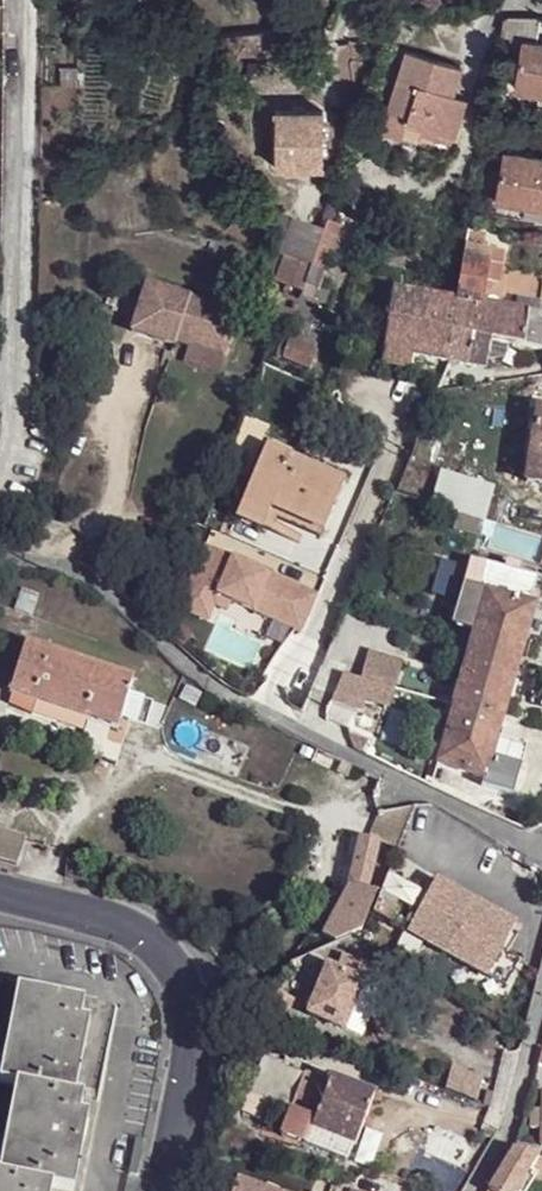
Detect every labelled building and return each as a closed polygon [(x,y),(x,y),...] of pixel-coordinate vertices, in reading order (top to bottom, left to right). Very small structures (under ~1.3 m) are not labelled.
[(524,40),(517,88),(541,93),(541,43),(524,40)] [(453,134),(456,136),(469,96),(454,91),(445,88),(448,78),(457,81),(462,66),(404,47),(386,105),(388,107),(409,113),(424,118),(421,124),(453,134)] [(244,66),(244,80),(258,81),(259,65),(244,66)] [(57,91),(75,90),(74,71),(57,72),(57,91)] [(445,88),(454,91),(457,81),(448,78),(445,88)] [(409,113),(388,107),(381,129),(401,136),(407,119),(409,113)] [(424,118),(409,113),(407,119),(421,124),(424,118)] [(321,168),(321,114),(273,114),(273,168),(321,168)] [(453,134),(421,124),(420,131),(452,140),(453,134)] [(506,151),(502,171),(498,198),(541,206),(541,157),(506,151)] [(498,198),(502,171),(489,169),(484,196),(498,198)] [(292,226),(281,258),(285,259),(310,268),(319,246),(323,236),(292,226)] [(342,231),(328,226),(322,248),(316,268),(327,274),(342,231)] [(469,231),(467,244),(483,247),(485,233),(469,231)] [(483,247),(467,244),(465,259),(488,264),(490,248),(483,247)] [(498,282),(503,249),(490,248),(488,264),(486,280),(498,282)] [(274,256),(263,253),(254,277),(276,285),(285,259),(281,258),(278,258),(274,256)] [(302,293),(310,268),(285,259),(276,285),(284,288),(302,293)] [(488,264),(465,259),(463,265),(460,286),(458,300),(483,304),(486,280),(488,264)] [(327,274),(316,268),(309,286),(321,291),(327,274)] [(222,354),(234,308),(144,281),(143,281),(143,282),(142,282),(127,330),(169,344),(170,341),(184,344),(222,354)] [(438,283),(437,283),(435,297),(393,290),(382,363),(412,368),(414,356),(450,362),(458,300),(460,286),(446,284),(438,283)] [(302,293),(284,288),(281,300),(297,303),(302,293)] [(359,315),(371,317),(375,298),(362,296),(359,315)] [(540,312),(541,300),(518,297),(517,308),(530,311),(540,312)] [(288,327),(297,303),(281,300),(279,299),(272,321),(288,327)] [(483,304),(458,300),(450,362),(488,368),(491,341),(525,345),(530,311),(517,308),(483,304)] [(541,348),(541,314),(540,314),(540,312),(530,311),(525,345),(541,348)] [(311,368),(318,351),(289,342),(286,351),(283,359),(311,368)] [(222,354),(184,344),(179,362),(216,373),(222,354)] [(283,359),(286,351),(280,349),(277,356),(283,359)] [(311,368),(283,359),(277,372),(306,382),(311,368)] [(432,404),(438,390),(429,386),(424,400),(432,404)] [(526,482),(541,485),(541,415),(538,414),(526,482)] [(248,477),(268,428),(248,420),(228,469),(248,477)] [(266,449),(243,506),(269,517),(273,508),(326,530),(346,482),(266,449)] [(434,502),(460,510),(487,519),(497,487),(445,470),(434,502)] [(243,506),(238,517),(273,532),(278,519),(322,538),(326,530),(273,508),(269,517),(243,506)] [(495,522),(487,519),(460,510),(456,526),(490,537),(495,522)] [(205,547),(180,609),(200,618),(210,593),(234,602),(303,632),(319,595),(205,547)] [(541,581),(482,564),(475,589),(474,591),(487,594),(487,593),(534,607),(541,581)] [(456,625),(477,630),(487,594),(474,591),(475,589),(466,587),(456,625)] [(210,593),(200,618),(209,621),(216,605),(230,610),(234,602),(210,593)] [(519,662),(534,607),(487,593),(487,594),(477,630),(476,632),(471,648),(519,662)] [(130,681),(20,646),(5,694),(32,703),(83,720),(113,731),(130,681)] [(471,648),(455,705),(504,720),(519,662),(471,648)] [(368,650),(360,678),(394,688),(402,660),(368,650)] [(334,704),(362,712),(365,702),(389,709),(394,688),(360,678),(346,674),(342,673),(337,695),(334,704)] [(83,720),(32,703),(29,712),(80,730),(83,720)] [(504,720),(455,705),(438,764),(504,782),(512,755),(495,750),(504,720)] [(336,778),(342,766),(324,758),(317,770),(336,778)] [(435,771),(423,765),(417,778),(430,784),(435,771)] [(0,823),(0,856),(15,860),(24,830),(0,823)] [(367,874),(373,846),(355,841),(343,891),(361,897),(367,874)] [(361,897),(369,899),(378,879),(367,874),(361,897)] [(481,898),(440,876),(434,887),(428,883),(420,897),(390,880),(375,918),(448,958),(506,988),(520,961),(507,954),(518,932),(511,929),(517,917),(481,898)] [(343,891),(321,943),(330,945),(357,933),(369,899),(361,897),(343,891)] [(334,974),(323,970),(303,1018),(339,1033),(359,984),(368,988),(373,974),(340,962),(334,974)] [(359,984),(339,1033),(355,1040),(375,991),(368,988),(359,984)] [(0,1082),(0,1083),(17,1085),(76,1097),(90,1022),(81,1021),(84,1003),(18,991),(0,1082)] [(263,1111),(283,1119),(298,1080),(258,1066),(240,1113),(259,1121),(263,1111)] [(451,1072),(442,1093),(473,1105),(481,1085),(451,1072)] [(298,1080),(283,1119),(307,1130),(323,1090),(298,1080)] [(69,1190),(74,1190),(89,1117),(79,1116),(83,1098),(76,1097),(17,1085),(0,1173),(0,1177),(52,1187),(69,1190)] [(370,1101),(325,1086),(323,1090),(307,1130),(306,1134),(309,1135),(304,1152),(342,1166),(349,1150),(352,1152),(370,1101)] [(531,1125),(541,1126),(541,1108),(531,1108),(531,1125)] [(276,1141),(304,1152),(309,1135),(306,1134),(307,1130),(283,1119),(276,1141)] [(515,1149),(489,1190),(526,1190),(531,1184),(541,1185),(541,1159),(538,1159),(541,1155),(515,1149)] [(52,1187),(0,1177),(0,1190),(52,1190),(52,1187)]
